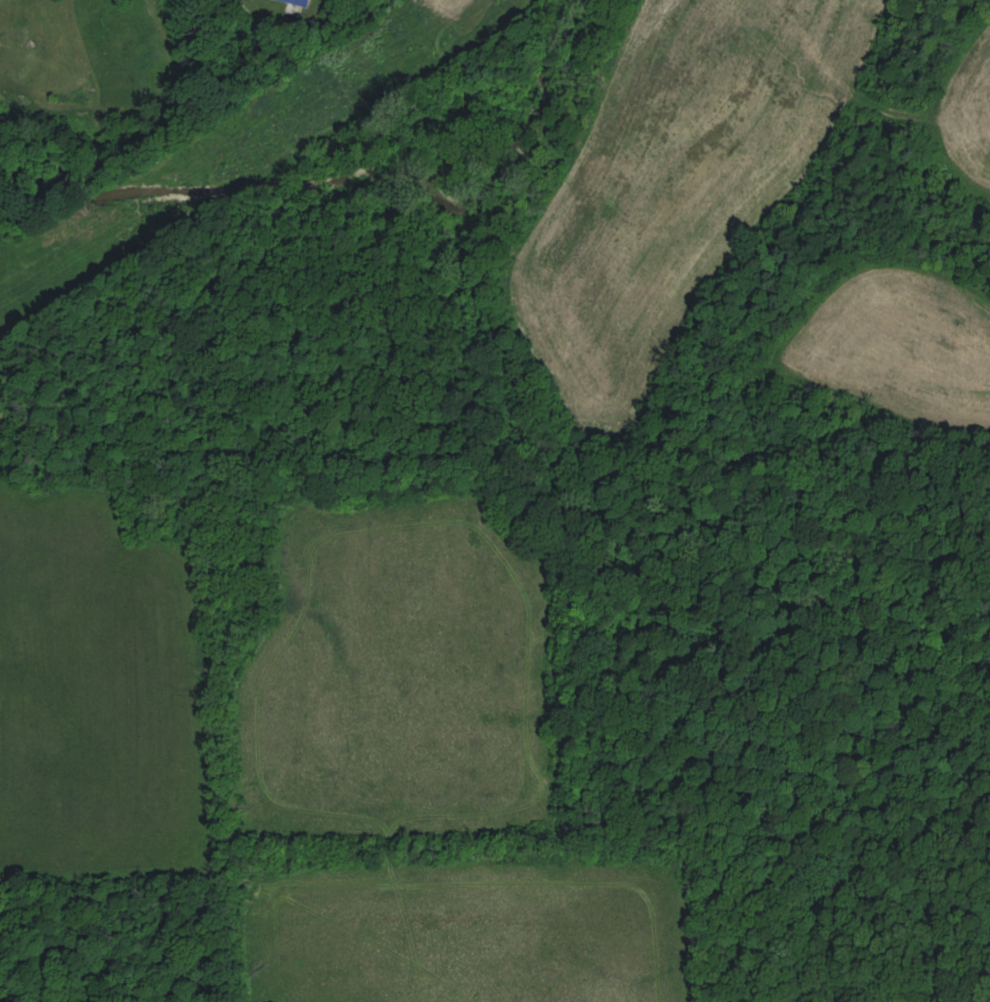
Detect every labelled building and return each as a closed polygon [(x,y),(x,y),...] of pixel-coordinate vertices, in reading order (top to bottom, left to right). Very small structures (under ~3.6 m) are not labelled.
[(310,0),(276,0),(306,10),(310,0)]
